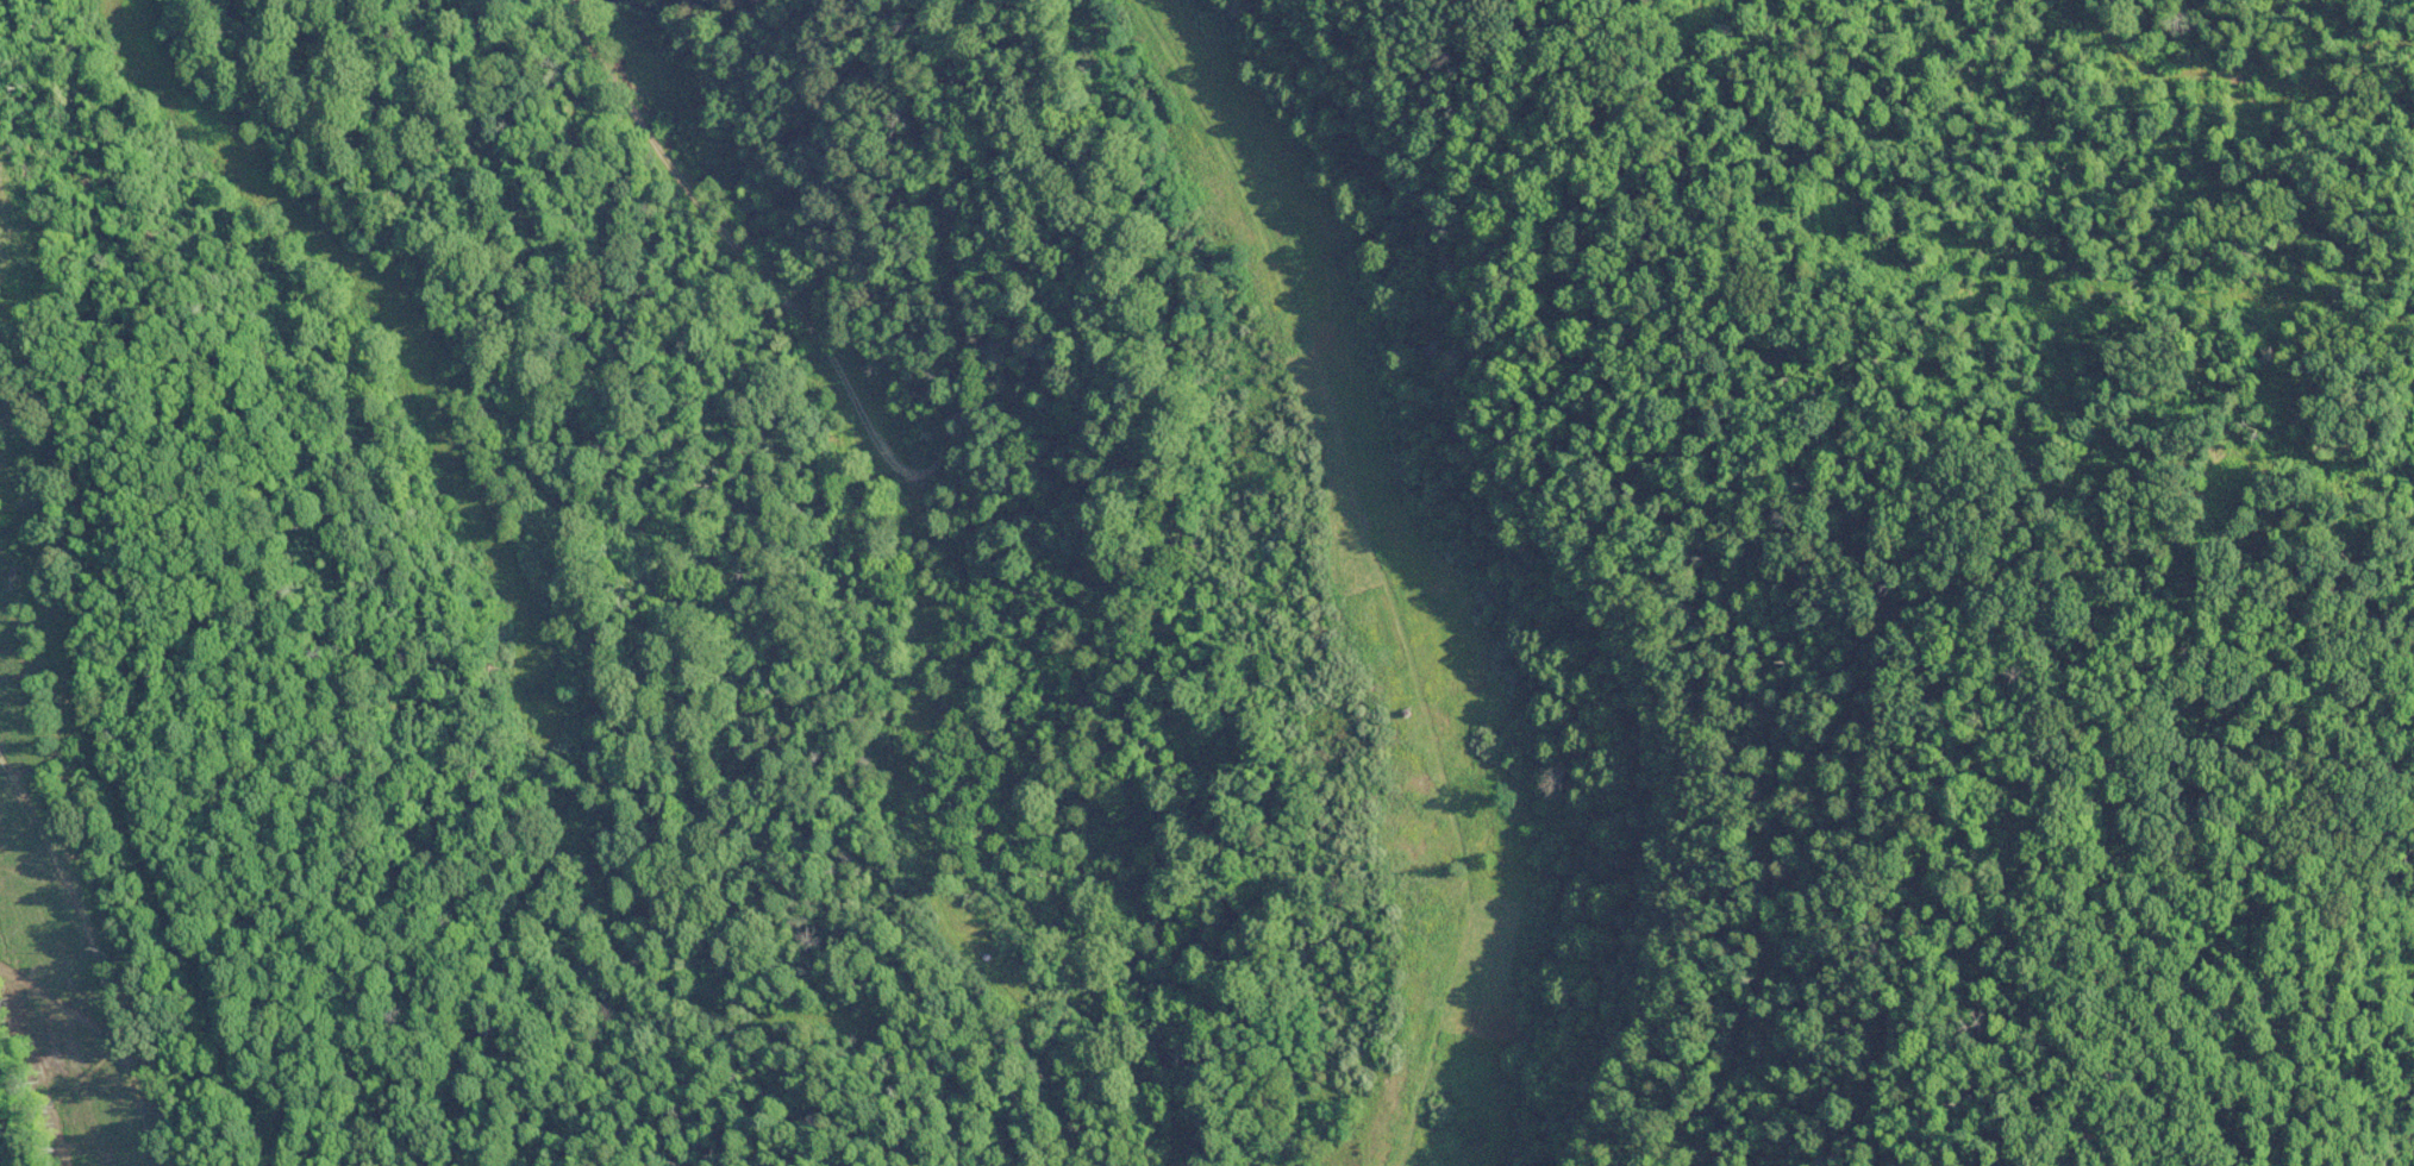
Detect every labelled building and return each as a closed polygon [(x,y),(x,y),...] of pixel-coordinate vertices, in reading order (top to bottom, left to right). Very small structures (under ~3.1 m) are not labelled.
[(927,709),(933,723),(951,716),(945,701),(927,709)]
